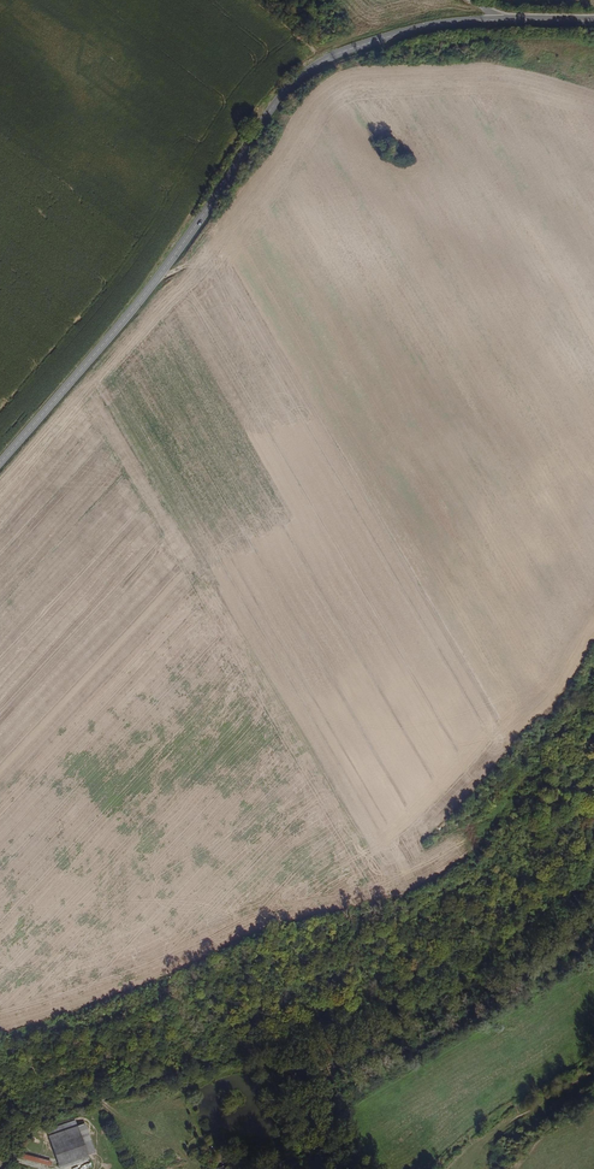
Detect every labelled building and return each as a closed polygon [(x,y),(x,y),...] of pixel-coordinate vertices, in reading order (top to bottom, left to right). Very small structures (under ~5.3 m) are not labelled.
[(87,1154),(77,1126),(50,1135),(60,1164),(87,1154)] [(23,1154),(22,1160),(50,1165),(51,1159),(23,1154)]
